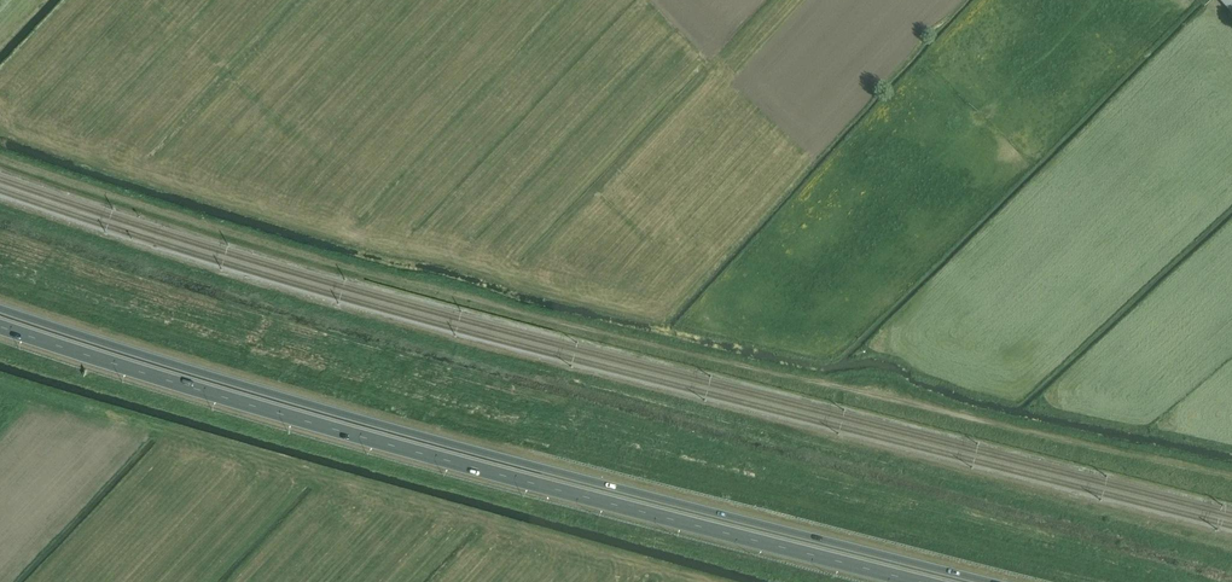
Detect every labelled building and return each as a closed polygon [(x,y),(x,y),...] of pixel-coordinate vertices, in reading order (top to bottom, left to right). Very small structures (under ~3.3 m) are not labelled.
[(1231,11),(1231,0),(1220,0),(1231,12),(1231,11)]
